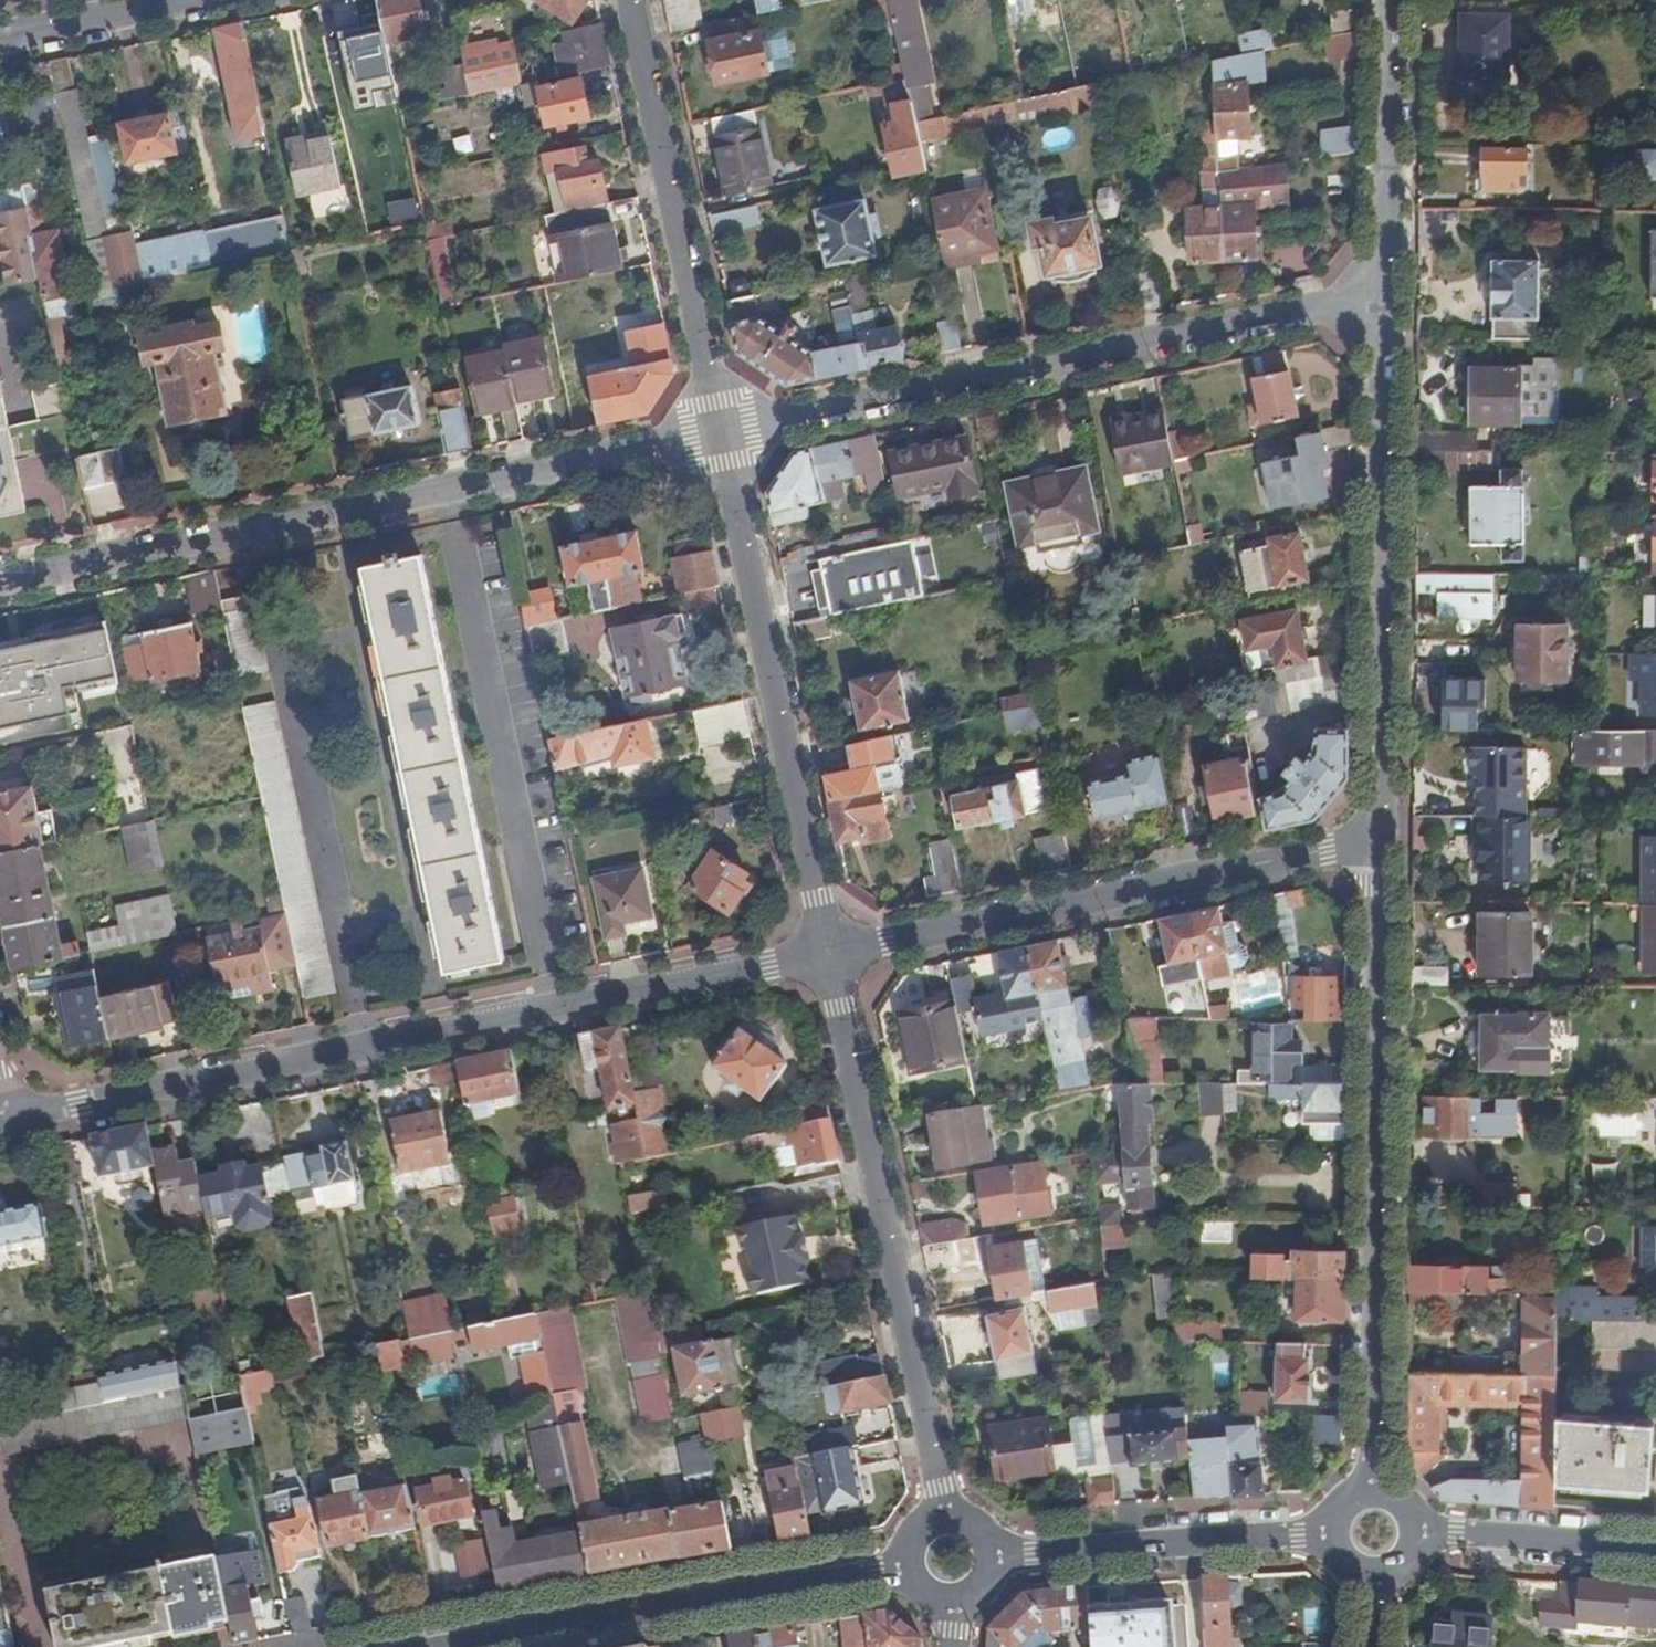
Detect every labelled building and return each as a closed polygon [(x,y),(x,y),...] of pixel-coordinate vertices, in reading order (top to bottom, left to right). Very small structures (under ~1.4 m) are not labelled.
[(400,41),(428,35),(421,0),(380,0),(383,22),(388,43),(400,41)] [(592,0),(533,0),(574,27),(592,0)] [(671,34),(703,28),(696,0),(665,0),(664,0),(671,34)] [(779,0),(755,0),(758,16),(781,12),(779,0)] [(781,12),(805,6),(804,0),(779,0),(781,12)] [(910,91),(932,86),(914,0),(891,0),(891,4),(895,22),(904,64),(907,80),(910,91)] [(891,4),(878,6),(882,24),(895,22),(891,4)] [(1331,57),(1357,58),(1358,13),(1332,12),(1331,57)] [(751,17),(719,24),(723,42),(711,45),(720,86),(769,75),(794,70),(785,29),(761,34),(756,16),(751,17)] [(1511,80),(1511,17),(1461,16),(1461,80),(1511,80)] [(383,22),(338,31),(356,114),(380,109),(376,91),(397,86),(393,66),(388,43),(383,22)] [(263,160),(271,159),(247,40),(244,24),(216,30),(234,114),(246,111),(255,150),(260,149),(263,160)] [(565,78),(612,68),(606,39),(604,28),(567,35),(571,50),(559,52),(565,78)] [(1239,37),(1242,57),(1265,53),(1275,50),(1270,30),(1239,37)] [(388,43),(393,66),(404,63),(400,41),(388,43)] [(497,42),(462,49),(463,56),(466,69),(471,96),(522,86),(521,77),(515,45),(498,49),(497,42)] [(1213,63),(1217,123),(1219,174),(1242,171),(1240,140),(1251,139),(1249,87),(1266,86),(1265,53),(1242,57),(1213,63)] [(76,92),(70,60),(51,64),(57,92),(57,95),(76,92)] [(57,92),(51,64),(38,66),(44,94),(57,92)] [(907,80),(904,64),(888,68),(892,84),(907,80)] [(440,95),(441,102),(471,96),(466,69),(446,73),(449,93),(440,95)] [(522,86),(540,82),(538,73),(521,77),(522,86)] [(885,128),(896,180),(927,173),(920,141),(916,124),(915,116),(910,91),(907,80),(892,84),(871,88),(874,99),(885,97),(887,108),(893,107),(897,126),(891,127),(885,128)] [(591,118),(583,81),(539,90),(547,128),(591,118)] [(987,127),(990,148),(1003,145),(1001,135),(1019,131),(1018,124),(1101,107),(1098,87),(1026,101),(983,110),(987,127)] [(78,92),(76,92),(57,95),(65,129),(73,164),(92,160),(90,146),(78,92)] [(65,129),(57,95),(35,100),(42,134),(65,129)] [(42,134),(35,100),(28,102),(35,136),(42,134)] [(887,108),(891,127),(897,126),(893,107),(887,108)] [(190,153),(180,109),(169,111),(169,116),(122,125),(130,165),(190,153)] [(916,124),(920,141),(987,127),(983,110),(923,122),(916,124)] [(712,122),(729,198),(771,189),(754,113),(712,122)] [(915,116),(916,124),(923,122),(922,115),(915,116)] [(1192,264),(1225,263),(1219,174),(1217,123),(1205,124),(1206,158),(1202,159),(1205,210),(1189,212),(1192,264)] [(1323,159),(1355,154),(1356,128),(1323,133),(1323,159)] [(1001,135),(1003,145),(1021,142),(1019,131),(1001,135)] [(341,188),(331,138),(303,144),(302,139),(287,142),(298,196),(341,188)] [(109,142),(90,146),(92,160),(111,156),(109,142)] [(1529,174),(1527,146),(1485,146),(1485,191),(1518,192),(1519,188),(1529,188),(1529,174)] [(570,213),(609,205),(600,162),(589,164),(586,150),(545,158),(549,175),(562,172),(570,213)] [(136,284),(145,283),(143,270),(135,233),(110,239),(106,221),(125,217),(111,156),(92,160),(73,164),(100,292),(136,284)] [(1219,174),(1225,263),(1259,260),(1255,208),(1290,206),(1288,164),(1242,171),(1219,174)] [(30,166),(20,167),(20,168),(25,194),(35,191),(30,166)] [(968,197),(985,193),(981,177),(965,180),(968,197)] [(933,204),(945,262),(981,255),(998,251),(986,193),(985,193),(968,197),(933,204)] [(818,213),(830,267),(877,257),(866,203),(818,213)] [(560,285),(624,271),(611,205),(609,205),(570,213),(547,218),(560,285)] [(711,218),(714,238),(762,227),(758,208),(711,218)] [(29,209),(0,216),(0,234),(11,286),(43,279),(34,238),(30,216),(29,209)] [(426,224),(424,212),(406,216),(408,228),(418,226),(426,224)] [(1044,247),(1050,274),(1101,263),(1090,213),(1074,217),(1075,224),(1056,228),(1055,221),(1033,225),(1038,248),(1044,247)] [(38,214),(30,216),(34,238),(43,237),(38,214)] [(428,233),(426,224),(418,226),(420,234),(428,233)] [(34,238),(43,279),(48,303),(74,298),(60,232),(43,237),(34,238)] [(454,281),(446,239),(430,242),(439,285),(454,281)] [(945,262),(947,272),(983,265),(981,255),(945,262)] [(195,272),(213,268),(211,256),(193,260),(195,272)] [(145,283),(195,272),(193,260),(143,270),(145,283)] [(1496,342),(1529,342),(1528,320),(1540,320),(1540,262),(1494,262),(1493,319),(1496,319),(1496,342)] [(1136,277),(1143,314),(1164,310),(1156,273),(1136,277)] [(854,279),(846,280),(850,295),(857,294),(854,279)] [(439,285),(444,308),(452,306),(459,305),(454,281),(439,285)] [(732,284),(735,297),(751,294),(749,284),(746,282),(732,284)] [(139,302),(136,284),(100,292),(96,293),(97,301),(97,304),(98,311),(139,302)] [(850,295),(854,316),(868,314),(864,293),(857,294),(850,295)] [(74,298),(48,303),(62,372),(73,369),(61,318),(80,314),(77,297),(74,298)] [(787,387),(871,369),(866,345),(861,345),(860,344),(814,354),(792,339),(797,331),(797,327),(786,322),(779,332),(759,319),(755,299),(728,305),(739,357),(787,387)] [(465,311),(463,305),(459,305),(452,306),(454,313),(465,311)] [(939,325),(945,354),(963,351),(957,321),(939,325)] [(171,426),(228,414),(220,370),(227,368),(225,360),(218,362),(216,352),(227,349),(221,325),(194,330),(194,325),(167,331),(168,335),(142,341),(147,366),(158,364),(171,426)] [(866,345),(871,369),(904,363),(897,328),(867,334),(866,325),(857,327),(860,344),(861,345),(866,345)] [(676,376),(666,327),(628,334),(635,368),(628,370),(627,363),(620,365),(621,371),(591,378),(601,425),(651,414),(676,376)] [(513,394),(548,386),(536,331),(501,339),(500,334),(465,342),(476,395),(512,388),(513,394)] [(1288,371),(1284,351),(1254,358),(1259,377),(1254,378),(1260,405),(1248,407),(1253,427),(1299,416),(1290,370),(1288,371)] [(1655,377),(1655,352),(1638,352),(1638,376),(1655,377)] [(1472,424),(1518,424),(1521,424),(1521,405),(1531,405),(1536,405),(1536,366),(1516,366),(1515,368),(1513,368),(1513,370),(1473,370),(1472,424)] [(11,429),(0,378),(0,515),(27,510),(11,429)] [(36,393),(41,422),(71,416),(65,387),(36,393)] [(420,426),(413,387),(343,401),(352,441),(420,426)] [(447,457),(473,451),(461,390),(436,395),(439,410),(438,411),(447,457)] [(1521,424),(1518,424),(1518,427),(1531,427),(1531,405),(1521,405),(1521,424)] [(1168,429),(1166,416),(1113,426),(1123,475),(1175,465),(1175,462),(1168,429)] [(1178,426),(1168,429),(1175,462),(1190,459),(1184,430),(1179,431),(1178,426)] [(1352,449),(1352,427),(1299,437),(1302,456),(1265,464),(1274,510),(1330,499),(1324,471),(1330,470),(1328,454),(1352,449)] [(882,473),(875,437),(793,454),(768,493),(775,529),(811,521),(809,509),(845,500),(842,482),(882,473)] [(955,507),(953,500),(979,495),(968,441),(893,456),(901,498),(904,510),(924,506),(926,513),(955,507)] [(1502,453),(1510,453),(1509,442),(1479,441),(1479,453),(1502,453)] [(80,459),(86,490),(126,481),(120,451),(80,459)] [(1502,470),(1502,453),(1479,453),(1418,453),(1418,472),(1502,472),(1502,470)] [(1195,471),(1193,458),(1190,459),(1175,462),(1175,465),(1177,474),(1195,471)] [(1021,549),(1100,533),(1087,468),(1007,485),(1021,549)] [(1524,470),(1502,470),(1502,472),(1502,487),(1471,488),(1472,545),(1502,545),(1503,562),(1525,562),(1525,526),(1531,526),(1531,509),(1525,510),(1524,470)] [(1009,568),(1000,522),(986,525),(996,571),(1009,568)] [(1192,546),(1204,543),(1200,525),(1188,527),(1192,546)] [(790,558),(782,561),(783,570),(820,562),(897,545),(894,526),(863,533),(864,537),(790,555),(790,558)] [(638,533),(601,541),(615,610),(633,606),(627,575),(646,571),(638,533)] [(1350,582),(1351,565),(1309,574),(1301,533),(1269,540),(1270,547),(1242,552),(1251,602),(1350,582)] [(615,610),(601,541),(564,549),(572,586),(597,582),(598,588),(593,589),(594,596),(559,603),(556,591),(522,599),(528,630),(563,622),(615,610)] [(676,546),(679,560),(704,555),(701,541),(676,546)] [(925,599),(912,541),(897,545),(820,562),(823,576),(836,572),(844,605),(830,608),(832,618),(925,599)] [(656,582),(660,601),(720,588),(712,553),(704,555),(679,560),(675,561),(678,577),(656,582)] [(392,564),(364,570),(448,974),(507,962),(423,557),(400,562),(398,557),(391,558),(392,564)] [(223,604),(216,574),(189,580),(196,616),(224,611),(223,604)] [(1417,574),(1417,595),(1439,595),(1439,621),(1494,622),(1495,575),(1417,574)] [(256,598),(223,604),(224,611),(238,680),(272,673),(256,598)] [(1350,670),(1350,652),(1309,660),(1298,610),(1279,613),(1278,607),(1243,615),(1249,650),(1263,648),(1271,686),(1350,670)] [(632,699),(653,694),(684,687),(673,642),(680,640),(675,619),(616,632),(632,699)] [(830,619),(795,627),(799,646),(834,638),(830,619)] [(563,622),(528,630),(534,661),(570,653),(563,622)] [(81,715),(77,697),(120,688),(107,625),(0,646),(0,732),(81,715)] [(193,626),(123,641),(133,684),(153,681),(154,684),(186,677),(188,684),(202,682),(201,674),(203,673),(199,655),(204,653),(202,643),(196,644),(193,626)] [(1567,626),(1519,626),(1518,680),(1567,681),(1567,626)] [(229,653),(217,656),(222,679),(234,677),(229,653)] [(1633,654),(1633,681),(1644,681),(1644,717),(1655,717),(1655,654),(1633,654)] [(1271,686),(1239,693),(1245,721),(1326,704),(1324,694),(1350,689),(1350,670),(1271,686)] [(900,672),(851,682),(862,732),(910,722),(900,672)] [(1486,708),(1487,680),(1444,679),(1443,730),(1479,731),(1480,708),(1486,708)] [(655,705),(653,694),(632,699),(634,710),(655,705)] [(1039,705),(1036,694),(1002,702),(1004,712),(1039,705)] [(752,739),(744,701),(696,711),(704,749),(752,739)] [(299,968),(306,1002),(338,995),(279,705),(245,712),(264,801),(288,913),(299,968)] [(1039,705),(1004,712),(1008,732),(1043,726),(1039,705)] [(648,722),(551,742),(558,771),(615,759),(617,768),(656,760),(648,722)] [(1262,798),(1268,830),(1316,819),(1349,781),(1350,730),(1318,730),(1317,751),(1307,762),(1299,756),(1286,772),(1293,778),(1283,790),(1262,798)] [(1578,731),(1578,763),(1640,763),(1646,771),(1655,770),(1655,732),(1600,732),(1578,731)] [(1246,760),(1252,759),(1247,732),(1225,737),(1230,764),(1208,769),(1219,821),(1257,813),(1246,760)] [(898,764),(892,736),(849,746),(853,764),(847,765),(848,773),(826,777),(831,801),(880,791),(875,768),(898,764)] [(1480,818),(1525,818),(1526,750),(1471,749),(1471,771),(1481,782),(1481,793),(1477,797),(1477,817),(1480,818)] [(1171,805),(1161,755),(1128,762),(1130,774),(1089,783),(1097,820),(1171,805)] [(956,801),(946,803),(951,828),(962,825),(962,826),(983,822),(984,826),(1028,817),(1028,815),(1046,810),(1038,771),(989,780),(991,787),(984,789),(982,783),(977,785),(978,790),(977,791),(977,794),(955,799),(956,801)] [(1062,771),(1053,773),(1056,789),(1066,787),(1062,771)] [(45,846),(33,788),(0,795),(0,855),(45,846)] [(880,791),(831,801),(840,843),(863,837),(864,842),(889,836),(880,791)] [(769,816),(765,800),(732,807),(736,824),(769,816)] [(1523,884),(1525,818),(1480,818),(1480,838),(1472,838),(1472,865),(1479,865),(1479,883),(1523,884)] [(164,870),(154,823),(152,824),(151,824),(124,830),(134,877),(164,870)] [(1037,841),(1044,876),(1074,870),(1066,835),(1037,841)] [(1655,904),(1655,840),(1644,840),(1644,904),(1646,904),(1655,904)] [(16,970),(92,954),(90,948),(80,950),(79,945),(62,949),(42,854),(55,851),(52,844),(45,846),(0,855),(0,892),(5,914),(16,970)] [(926,883),(930,900),(965,893),(955,845),(931,850),(937,880),(926,883)] [(715,853),(692,889),(730,914),(743,894),(738,890),(748,875),(715,853)] [(644,871),(595,882),(608,940),(626,936),(624,925),(654,918),(644,871)] [(1309,903),(1305,889),(1288,893),(1291,907),(1309,903)] [(1274,896),(1277,912),(1284,910),(1286,907),(1283,894),(1274,896)] [(124,948),(178,936),(170,899),(116,910),(124,948)] [(1646,904),(1646,974),(1655,974),(1655,904),(1646,904)] [(1224,922),(1220,906),(1190,913),(1204,980),(1235,974),(1234,968),(1224,922)] [(271,973),(299,968),(288,913),(209,930),(212,942),(209,943),(222,1004),(276,993),(271,973)] [(1184,983),(1204,980),(1190,913),(1161,919),(1170,964),(1179,962),(1184,983)] [(1530,913),(1482,913),(1481,974),(1530,974),(1530,913)] [(1235,920),(1224,922),(1234,968),(1244,965),(1250,956),(1248,946),(1239,940),(1235,920)] [(1072,1002),(1059,940),(1029,946),(1053,1058),(1060,1093),(1092,1088),(1081,1037),(1095,1034),(1087,999),(1072,1002)] [(1053,1058),(1029,946),(999,952),(1009,998),(1021,996),(1027,1022),(1036,1021),(1044,1060),(1053,1058)] [(1413,987),(1449,986),(1449,967),(1413,968),(1413,987)] [(81,1048),(113,1041),(111,1034),(103,999),(97,971),(59,979),(62,995),(68,994),(81,1048)] [(969,976),(952,979),(957,1003),(959,1013),(977,1009),(969,976)] [(1309,1020),(1348,1020),(1348,1006),(1339,1006),(1340,977),(1296,977),(1296,1007),(1308,1007),(1309,1020)] [(164,1023),(165,1027),(182,1023),(173,984),(103,999),(111,1034),(164,1023)] [(71,1049),(81,1048),(68,994),(62,995),(58,996),(71,1049)] [(959,1013),(957,1003),(902,1015),(915,1074),(969,1062),(962,1029),(961,1024),(959,1013)] [(1210,1006),(1212,1019),(1230,1019),(1230,1006),(1210,1006)] [(1550,1014),(1482,1014),(1481,1070),(1517,1070),(1517,1073),(1553,1074),(1552,1047),(1550,1047),(1550,1014)] [(1151,1084),(1169,1084),(1155,1019),(1129,1019),(1143,1084),(1151,1084)] [(113,1041),(114,1044),(166,1033),(165,1027),(164,1023),(111,1034),(113,1041)] [(1239,1084),(1261,1084),(1281,1084),(1281,1077),(1287,1076),(1290,1076),(1291,1061),(1302,1061),(1302,1042),(1291,1042),(1291,1027),(1259,1027),(1258,1070),(1240,1070),(1239,1084)] [(634,1097),(620,1033),(581,1041),(588,1073),(601,1070),(611,1113),(636,1108),(634,1097)] [(740,1034),(713,1072),(760,1105),(788,1068),(740,1034)] [(652,1038),(635,1042),(646,1091),(663,1087),(652,1038)] [(521,1098),(513,1055),(501,1057),(458,1067),(467,1110),(521,1098)] [(1319,1084),(1347,1085),(1347,1059),(1320,1058),(1319,1084)] [(1412,1097),(1426,1097),(1456,1098),(1456,1065),(1412,1065),(1412,1097)] [(601,1070),(588,1073),(597,1116),(611,1113),(601,1070)] [(1092,1153),(1096,1183),(1126,1180),(1129,1208),(1133,1208),(1134,1213),(1139,1212),(1138,1207),(1155,1205),(1148,1122),(1154,1121),(1151,1084),(1143,1084),(1117,1083),(1120,1111),(1124,1148),(1092,1153)] [(1107,1114),(1120,1111),(1117,1083),(1104,1086),(1107,1114)] [(1208,1114),(1225,1113),(1225,1108),(1223,1083),(1205,1084),(1208,1114)] [(1223,1083),(1225,1108),(1237,1106),(1235,1084),(1223,1083)] [(1463,1097),(1475,1097),(1474,1083),(1463,1083),(1463,1097)] [(1311,1123),(1346,1123),(1346,1116),(1347,1085),(1319,1084),(1288,1084),(1281,1084),(1261,1084),(1261,1096),(1268,1096),(1268,1099),(1295,1099),(1296,1105),(1305,1105),(1305,1123),(1311,1123)] [(660,1092),(634,1097),(636,1108),(639,1123),(648,1161),(668,1157),(662,1127),(670,1121),(660,1117),(659,1113),(664,1112),(660,1092)] [(982,1106),(986,1105),(983,1097),(977,1098),(979,1107),(982,1106)] [(1518,1113),(1517,1098),(1475,1097),(1463,1097),(1456,1098),(1426,1097),(1426,1136),(1476,1135),(1476,1140),(1503,1139),(1503,1126),(1518,1113)] [(832,1123),(827,1098),(784,1107),(789,1132),(832,1123)] [(987,1139),(982,1106),(979,1107),(931,1115),(940,1170),(987,1162),(984,1140),(987,1139)] [(442,1115),(390,1126),(401,1178),(452,1167),(442,1115)] [(623,1166),(648,1161),(639,1123),(614,1128),(618,1147),(615,1148),(619,1167),(623,1166)] [(832,1123),(789,1132),(743,1141),(746,1156),(773,1151),(776,1168),(782,1172),(799,1169),(800,1171),(818,1168),(818,1169),(841,1164),(837,1146),(832,1123)] [(1311,1141),(1346,1142),(1346,1123),(1311,1123),(1311,1141)] [(111,1138),(92,1141),(101,1181),(155,1170),(152,1157),(147,1130),(111,1138)] [(484,1140),(474,1143),(478,1162),(488,1159),(492,1153),(491,1145),(484,1140)] [(60,1190),(80,1186),(72,1145),(58,1148),(51,1150),(60,1190)] [(306,1155),(284,1160),(291,1195),(314,1191),(315,1198),(322,1197),(320,1191),(355,1183),(347,1147),(324,1151),(325,1159),(308,1162),(306,1155)] [(155,1170),(165,1221),(172,1220),(187,1217),(206,1213),(200,1184),(197,1165),(180,1169),(176,1151),(152,1157),(155,1170)] [(1015,1185),(1013,1166),(978,1172),(986,1225),(1020,1220),(1020,1213),(1030,1211),(1028,1194),(1025,1194),(1023,1184),(1015,1185)] [(206,1213),(208,1222),(270,1210),(262,1172),(247,1175),(246,1168),(224,1173),(225,1179),(200,1184),(206,1213)] [(927,1181),(911,1183),(915,1201),(930,1198),(927,1181)] [(1518,1208),(1518,1197),(1519,1184),(1485,1184),(1485,1208),(1518,1208)] [(634,1217),(671,1209),(668,1192),(630,1200),(634,1217)] [(1518,1208),(1531,1208),(1531,1197),(1518,1197),(1518,1208)] [(487,1208),(508,1302),(519,1300),(506,1238),(520,1235),(519,1231),(520,1231),(514,1202),(487,1208)] [(1102,1225),(1124,1224),(1123,1206),(1099,1207),(1100,1216),(1102,1225)] [(38,1266),(35,1252),(45,1250),(44,1242),(48,1241),(41,1208),(0,1217),(0,1274),(38,1266)] [(796,1218),(739,1231),(744,1253),(749,1252),(755,1276),(749,1278),(754,1300),(810,1287),(796,1218)] [(924,1246),(968,1239),(967,1227),(957,1221),(920,1228),(924,1246)] [(1233,1243),(1233,1223),(1204,1223),(1204,1243),(1233,1243)] [(1127,1247),(1126,1224),(1124,1224),(1102,1225),(1105,1249),(1127,1247)] [(1648,1227),(1648,1269),(1655,1269),(1655,1227),(1648,1227)] [(994,1242),(993,1235),(968,1239),(924,1246),(930,1272),(980,1263),(979,1256),(985,1255),(984,1243),(994,1242)] [(990,1248),(999,1299),(1033,1293),(1029,1268),(1042,1266),(1037,1239),(990,1248)] [(1300,1278),(1345,1279),(1345,1253),(1295,1251),(1295,1261),(1283,1262),(1283,1256),(1257,1256),(1256,1278),(1300,1278)] [(1411,1292),(1460,1292),(1507,1293),(1510,1293),(1510,1269),(1490,1268),(1490,1267),(1469,1267),(1469,1259),(1447,1259),(1447,1260),(1448,1266),(1436,1267),(1411,1266),(1411,1292)] [(1177,1321),(1172,1276),(1161,1276),(1166,1322),(1177,1321)] [(1299,1320),(1344,1321),(1345,1306),(1345,1279),(1300,1278),(1299,1320)] [(1089,1327),(1106,1324),(1100,1281),(1050,1290),(1054,1312),(1093,1305),(1093,1310),(1086,1312),(1089,1327)] [(1558,1319),(1594,1319),(1655,1320),(1654,1300),(1638,1299),(1638,1298),(1599,1297),(1598,1289),(1558,1288),(1558,1294),(1558,1319)] [(1411,1292),(1410,1308),(1455,1309),(1455,1305),(1459,1305),(1460,1292),(1411,1292)] [(1504,1374),(1556,1375),(1558,1319),(1558,1294),(1510,1293),(1507,1293),(1507,1316),(1525,1317),(1525,1337),(1518,1341),(1517,1346),(1517,1351),(1505,1351),(1505,1364),(1504,1374)] [(658,1337),(650,1294),(616,1302),(630,1370),(632,1369),(644,1428),(676,1421),(658,1337)] [(304,1365),(326,1361),(313,1298),(290,1304),(304,1365)] [(448,1335),(452,1334),(445,1300),(404,1308),(411,1342),(448,1335)] [(988,1317),(1001,1379),(1040,1373),(1026,1307),(988,1317)] [(588,1393),(571,1311),(538,1317),(555,1399),(588,1393)] [(555,1399),(538,1317),(512,1323),(468,1331),(473,1355),(508,1348),(511,1361),(521,1359),(531,1412),(538,1407),(556,1403),(555,1399)] [(1655,1350),(1655,1320),(1594,1319),(1594,1349),(1655,1350)] [(1179,1342),(1197,1342),(1223,1342),(1223,1324),(1178,1324),(1179,1342)] [(704,1348),(700,1327),(660,1336),(665,1357),(676,1355),(685,1400),(723,1392),(722,1390),(741,1386),(732,1342),(704,1348)] [(378,1350),(384,1377),(401,1373),(398,1358),(413,1355),(416,1371),(453,1362),(448,1335),(411,1342),(378,1350)] [(1307,1358),(1307,1343),(1262,1343),(1262,1350),(1278,1350),(1277,1401),(1310,1401),(1310,1385),(1312,1385),(1312,1373),(1310,1373),(1310,1358),(1307,1358)] [(334,1359),(337,1374),(344,1373),(341,1357),(334,1359)] [(885,1380),(881,1358),(852,1364),(851,1361),(806,1371),(811,1395),(827,1392),(885,1380)] [(1452,1373),(1504,1374),(1505,1364),(1485,1364),(1485,1360),(1453,1360),(1452,1373)] [(127,1401),(181,1390),(176,1365),(175,1366),(174,1364),(99,1380),(104,1405),(127,1401)] [(241,1378),(248,1376),(247,1370),(240,1371),(241,1378)] [(259,1392),(276,1389),(273,1371),(248,1376),(241,1378),(245,1395),(259,1392)] [(104,1405),(99,1380),(98,1373),(77,1378),(75,1381),(77,1393),(41,1401),(45,1418),(104,1405)] [(1524,1505),(1555,1506),(1556,1484),(1556,1418),(1556,1375),(1504,1374),(1452,1373),(1410,1373),(1410,1466),(1421,1477),(1444,1456),(1440,1452),(1440,1431),(1445,1431),(1446,1406),(1524,1406),(1523,1481),(1455,1480),(1436,1486),(1432,1489),(1440,1498),(1488,1501),(1524,1504),(1524,1505)] [(247,1408),(245,1395),(241,1378),(199,1386),(181,1390),(189,1421),(197,1457),(255,1446),(247,1408)] [(890,1405),(885,1380),(827,1392),(829,1404),(841,1402),(844,1414),(890,1405)] [(133,1433),(189,1421),(181,1390),(127,1401),(133,1433)] [(262,1405),(259,1392),(245,1395),(247,1408),(262,1405)] [(1241,1414),(1270,1415),(1270,1395),(1241,1395),(1241,1414)] [(133,1433),(127,1401),(104,1405),(45,1418),(14,1424),(0,1427),(0,1461),(133,1433)] [(787,1418),(783,1401),(771,1404),(774,1421),(787,1418)] [(573,1487),(562,1431),(556,1403),(538,1407),(531,1412),(528,1414),(542,1478),(544,1478),(547,1492),(573,1487)] [(739,1410),(703,1418),(708,1440),(709,1444),(744,1437),(739,1410)] [(1116,1504),(1113,1476),(1115,1475),(1104,1412),(1075,1417),(1072,1420),(1070,1424),(1073,1443),(1066,1444),(1069,1468),(1080,1466),(1082,1476),(1091,1475),(1095,1506),(1116,1504)] [(1308,1443),(1344,1444),(1344,1417),(1309,1416),(1308,1443)] [(1556,1418),(1556,1484),(1649,1491),(1654,1424),(1556,1418)] [(1000,1479),(1057,1470),(1069,1468),(1066,1444),(1053,1446),(1049,1421),(991,1430),(1000,1479)] [(1196,1498),(1267,1494),(1257,1422),(1228,1425),(1229,1433),(1189,1438),(1192,1458),(1196,1498)] [(731,1553),(722,1507),(674,1515),(673,1512),(647,1517),(645,1511),(638,1512),(639,1519),(591,1528),(585,1504),(600,1502),(594,1488),(582,1427),(562,1431),(573,1487),(582,1535),(591,1577),(667,1563),(731,1553)] [(1192,1458),(1189,1438),(1188,1427),(1119,1434),(1124,1474),(1127,1503),(1149,1502),(1145,1463),(1192,1458)] [(709,1444),(708,1440),(679,1446),(689,1497),(719,1490),(709,1444)] [(793,1449),(791,1440),(785,1442),(786,1450),(793,1449)] [(827,1444),(829,1455),(848,1451),(846,1440),(827,1444)] [(795,1463),(796,1464),(807,1518),(823,1515),(823,1517),(862,1508),(851,1451),(848,1451),(829,1455),(802,1461),(795,1463)] [(772,1497),(782,1545),(811,1540),(807,1518),(796,1464),(789,1465),(791,1473),(782,1475),(786,1494),(772,1497)] [(1069,1468),(1071,1478),(1082,1476),(1080,1466),(1069,1468)] [(1065,1478),(1071,1478),(1069,1468),(1057,1470),(1060,1476),(1065,1478)] [(1116,1504),(1127,1503),(1124,1474),(1115,1475),(1113,1476),(1116,1504)] [(451,1475),(418,1482),(428,1528),(474,1519),(467,1483),(463,1484),(463,1486),(454,1488),(451,1475)] [(372,1541),(416,1532),(407,1488),(393,1491),(391,1480),(375,1483),(377,1495),(363,1498),(372,1541)] [(331,1550),(372,1541),(363,1498),(359,1481),(335,1486),(338,1503),(321,1506),(331,1550)] [(266,1498),(282,1576),(295,1573),(299,1569),(298,1564),(321,1559),(311,1511),(303,1491),(266,1498)] [(563,1584),(591,1577),(582,1535),(516,1547),(513,1533),(500,1536),(496,1517),(485,1519),(501,1595),(517,1593),(563,1584)] [(457,1546),(465,1578),(485,1573),(477,1541),(457,1546)] [(260,1643),(255,1621),(266,1619),(263,1604),(252,1606),(249,1590),(267,1587),(260,1553),(242,1556),(240,1547),(217,1552),(218,1560),(232,1624),(237,1646),(239,1646),(260,1643)] [(232,1624),(218,1560),(161,1571),(174,1637),(232,1624)] [(161,1571),(47,1595),(58,1646),(124,1646),(174,1637),(161,1571)] [(1203,1580),(1208,1646),(1220,1646),(1219,1644),(1231,1643),(1228,1600),(1237,1599),(1243,1597),(1243,1586),(1235,1584),(1228,1584),(1227,1579),(1203,1580)] [(1607,1587),(1565,1584),(1564,1605),(1542,1603),(1539,1631),(1578,1635),(1579,1625),(1629,1629),(1633,1589),(1607,1587)] [(1026,1596),(1046,1594),(1045,1589),(1037,1589),(1036,1587),(1029,1588),(1027,1591),(1024,1590),(997,1618),(997,1622),(998,1624),(1026,1596)] [(1629,1629),(1655,1631),(1655,1591),(1633,1589),(1629,1629)] [(1089,1590),(1057,1593),(1046,1594),(1026,1596),(998,1624),(990,1632),(1005,1646),(1042,1646),(1043,1644),(1048,1644),(1049,1635),(1092,1630),(1091,1614),(1089,1590)] [(1091,1614),(1092,1630),(1093,1646),(1176,1646),(1173,1608),(1128,1611),(1127,1597),(1110,1598),(1110,1612),(1091,1614)] [(295,1636),(313,1632),(307,1604),(302,1601),(287,1604),(295,1636)] [(842,1620),(845,1646),(923,1646),(924,1642),(890,1613),(842,1620)] [(1457,1618),(1456,1632),(1472,1633),(1474,1620),(1457,1618)] [(1456,1632),(1437,1629),(1435,1646),(1489,1646),(1491,1621),(1474,1620),(1472,1633),(1456,1632)] [(759,1646),(798,1646),(795,1627),(756,1633),(759,1646)] [(730,1637),(732,1646),(759,1646),(756,1633),(730,1637)] [(10,1634),(0,1636),(0,1646),(13,1646),(10,1634)]
